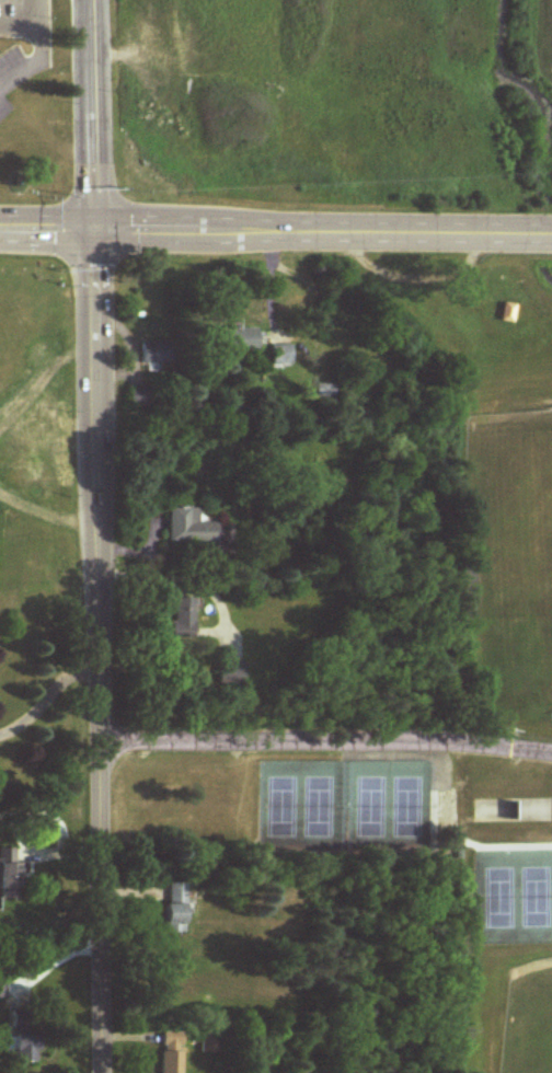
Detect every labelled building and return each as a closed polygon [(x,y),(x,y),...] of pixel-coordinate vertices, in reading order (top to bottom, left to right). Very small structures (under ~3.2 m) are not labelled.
[(514,305),(502,304),(501,323),(513,323),(514,305)] [(227,353),(256,353),(256,328),(227,328),(227,353)] [(140,342),(140,363),(173,363),(173,342),(140,342)] [(272,346),(272,366),(290,366),(290,346),(272,346)] [(129,385),(129,409),(150,409),(150,385),(129,385)] [(334,398),(334,385),(315,385),(316,398),(334,398)] [(214,544),(214,523),(195,523),(195,509),(166,509),(166,544),(214,544)] [(191,599),(170,599),(170,637),(191,637),(191,599)] [(513,823),(550,823),(550,801),(513,800),(513,823)] [(18,901),(18,850),(0,850),(0,901),(18,901)] [(183,885),(164,885),(164,935),(183,935),(183,885)] [(160,1072),(180,1072),(180,1033),(160,1033),(160,1072)] [(221,1054),(221,1035),(200,1035),(200,1054),(221,1054)] [(9,1065),(32,1065),(32,1036),(9,1036),(9,1065)]
